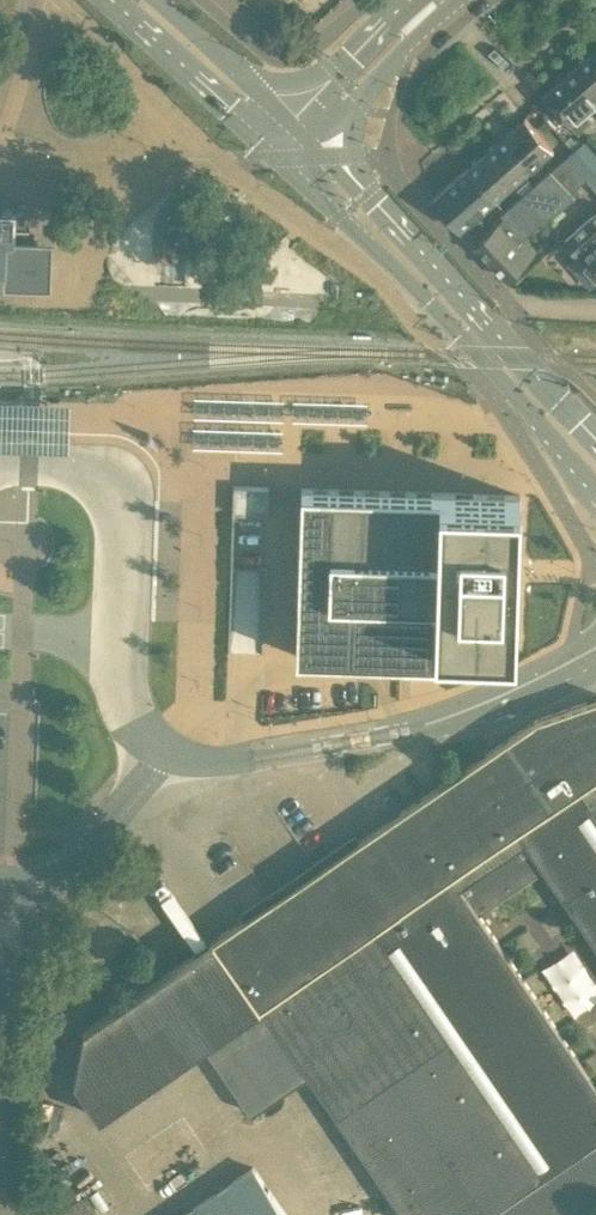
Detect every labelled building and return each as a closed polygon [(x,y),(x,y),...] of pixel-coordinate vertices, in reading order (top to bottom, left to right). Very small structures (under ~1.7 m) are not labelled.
[(572,67),(595,94),(595,46),(572,67)] [(583,110),(592,103),(595,100),(595,94),(572,67),(542,93),(576,131),(590,118),(583,110)] [(523,117),(494,142),(522,174),(550,148),(523,117)] [(505,215),(475,244),(506,277),(536,248),(523,235),(539,220),(543,224),(580,190),(576,186),(584,178),(595,190),(595,152),(590,145),(584,138),(503,213),(505,215)] [(522,174),(494,142),(466,167),(471,172),(494,198),(522,174)] [(471,172),(466,167),(432,196),(460,228),(494,198),(471,172)] [(51,288),(51,284),(53,241),(39,240),(14,240),(15,228),(29,228),(29,226),(24,226),(25,211),(2,210),(2,214),(0,213),(0,287),(51,288)] [(595,277),(595,214),(595,213),(564,239),(595,277)] [(167,243),(184,244),(185,225),(168,225),(167,243)] [(0,400),(0,448),(69,451),(71,403),(0,400)] [(267,514),(268,487),(233,485),(232,513),(267,514)] [(411,641),(446,642),(515,645),(520,495),(301,488),(296,655),(397,658),(411,659),(411,641)] [(271,899),(162,973),(83,1027),(73,1079),(99,1116),(107,1111),(204,1045),(250,1112),(307,1074),(298,1061),(412,982),(385,943),(396,935),(393,931),(459,886),(478,914),(479,913),(544,870),(595,947),(595,698),(537,718),(389,819),(379,825),(317,867),(316,868),(316,869),(273,898),(272,898),(271,899)] [(416,1077),(415,1078),(428,1097),(300,1185),(320,1214),(595,1214),(595,1128),(514,1010),(416,1077)] [(264,1164),(177,1214),(294,1214),(264,1164)]
